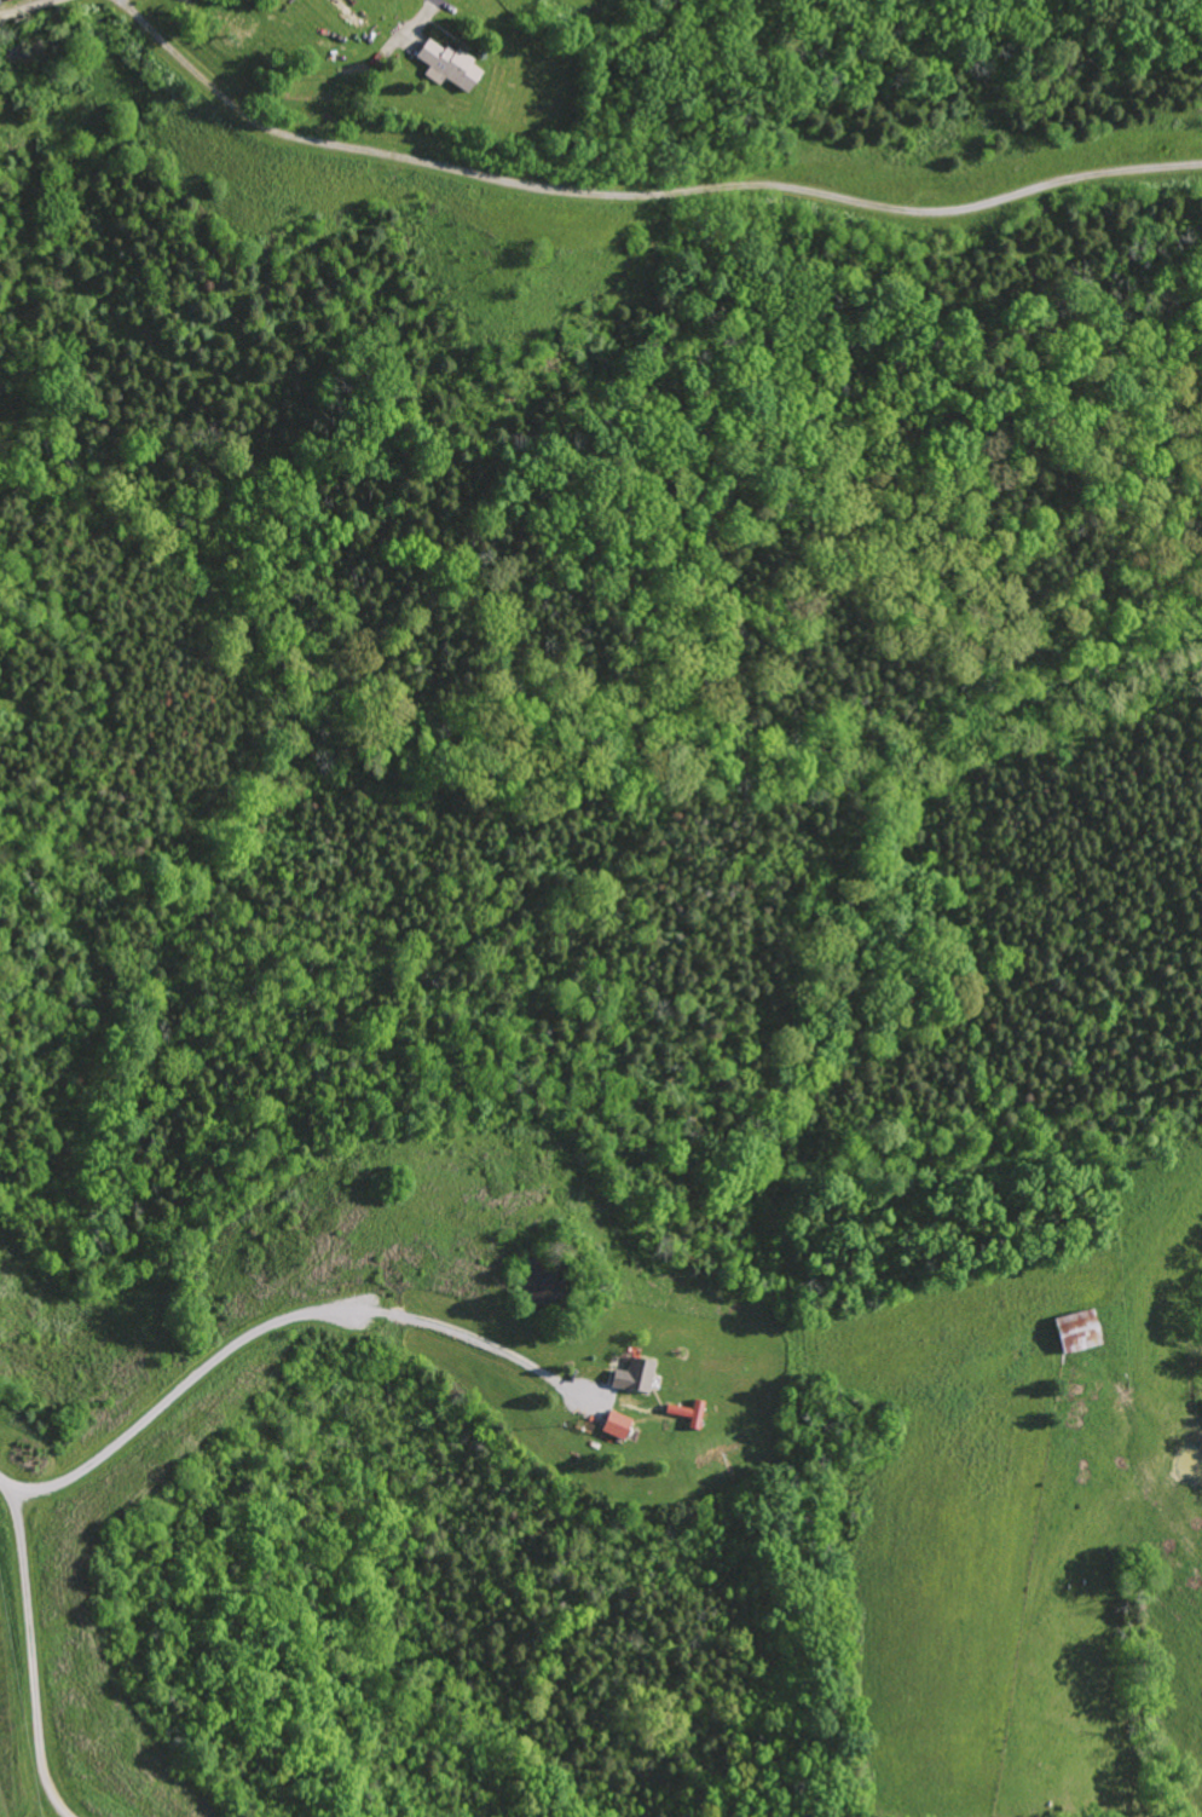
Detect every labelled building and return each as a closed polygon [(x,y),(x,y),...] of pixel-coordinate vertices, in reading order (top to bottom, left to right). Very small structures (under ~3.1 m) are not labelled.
[(420,74),(436,85),(440,78),(463,94),(480,69),(451,49),(447,53),(424,37),(411,57),(425,66),(420,74)] [(1058,1356),(1097,1346),(1087,1310),(1049,1320),(1058,1356)] [(610,1369),(606,1386),(644,1393),(650,1361),(624,1356),(622,1371),(610,1369)] [(628,1417),(604,1410),(598,1432),(621,1439),(628,1417)]
